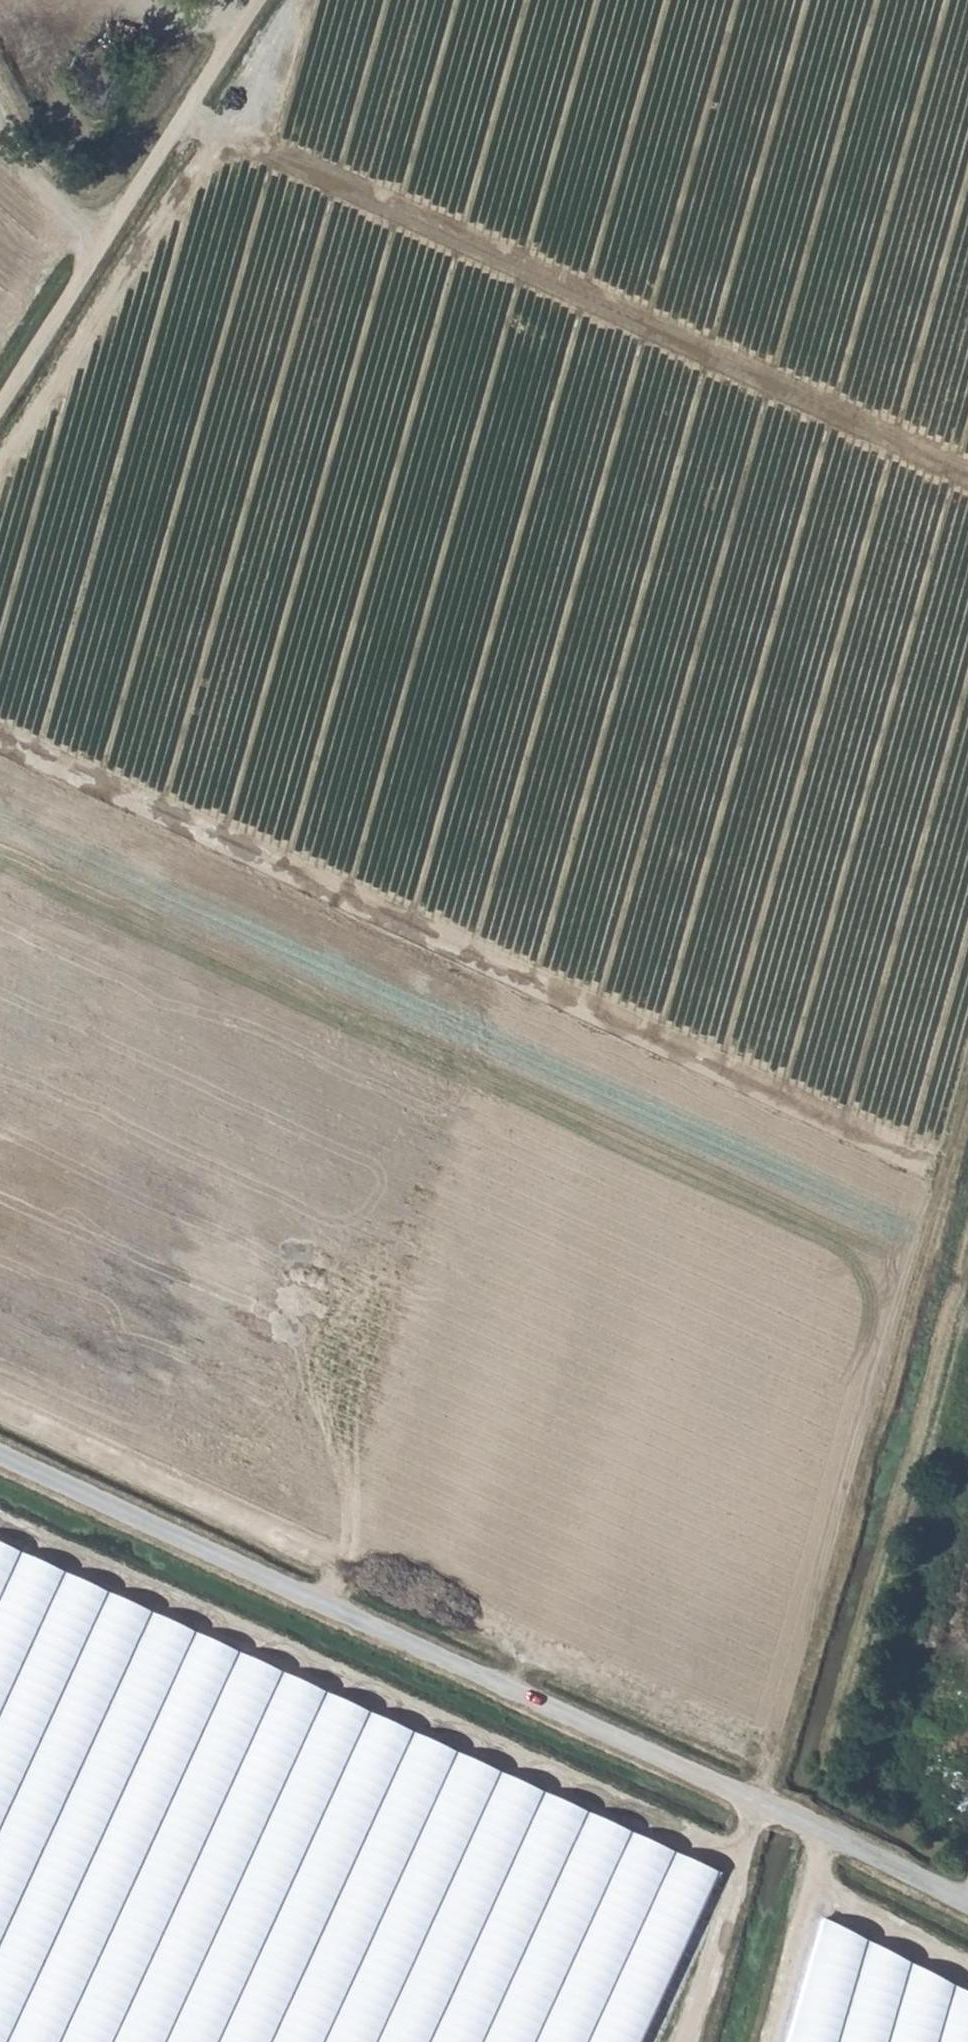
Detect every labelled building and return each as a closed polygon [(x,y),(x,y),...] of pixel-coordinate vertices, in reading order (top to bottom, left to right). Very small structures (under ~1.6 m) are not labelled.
[(0,1542),(0,2025),(37,2041),(648,2041),(726,1872),(0,1542)] [(818,1915),(783,2041),(967,2041),(967,1991),(818,1915)]
